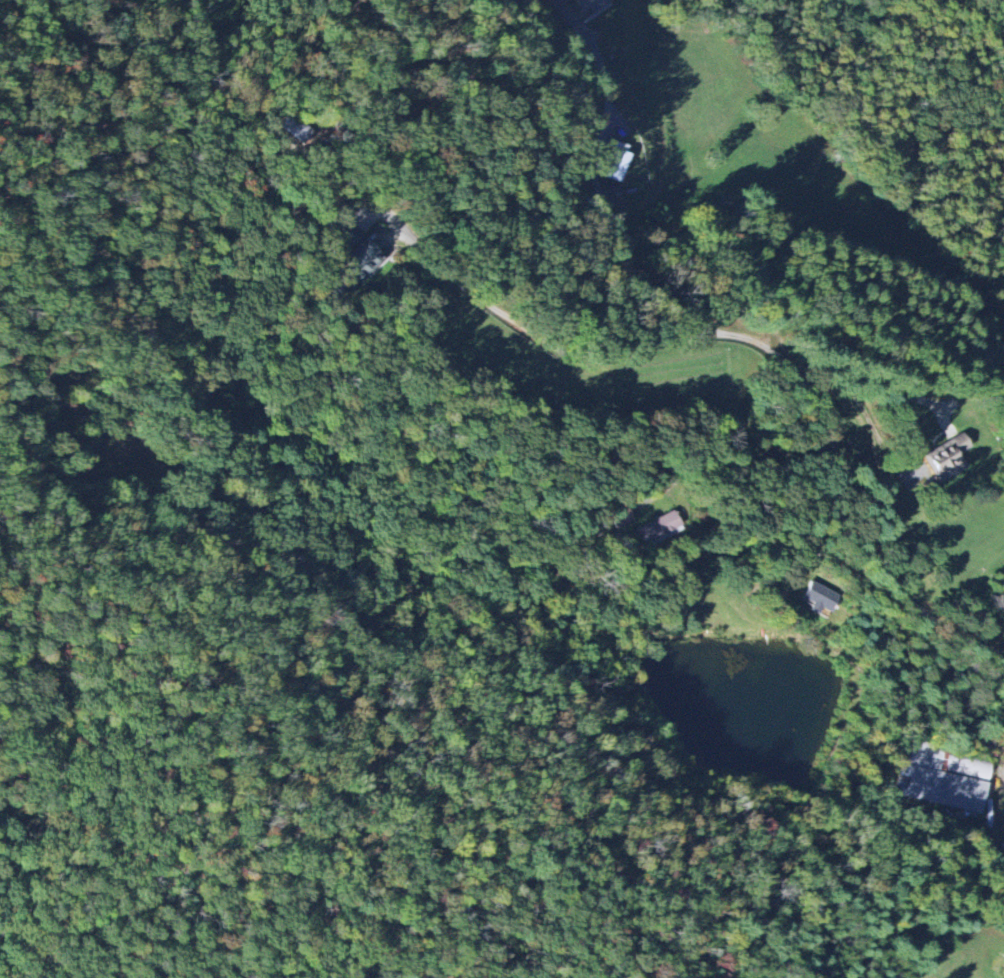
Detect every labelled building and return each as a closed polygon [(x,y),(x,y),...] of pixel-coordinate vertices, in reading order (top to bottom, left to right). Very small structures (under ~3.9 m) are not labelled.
[(624,153),(609,150),(602,179),(617,182),(624,153)] [(374,257),(375,247),(366,246),(364,255),(374,257)] [(968,469),(960,454),(971,448),(964,434),(927,454),(934,466),(931,468),(939,485),(968,469)] [(679,527),(672,512),(634,530),(641,545),(679,527)] [(808,611),(817,615),(819,608),(830,613),(837,593),(808,582),(802,599),(811,602),(808,611)] [(892,792),(967,814),(966,818),(975,821),(992,764),(962,756),(959,766),(958,766),(955,776),(937,771),(942,753),(932,750),(931,756),(921,754),(922,750),(913,747),(908,764),(901,762),(892,792)]
